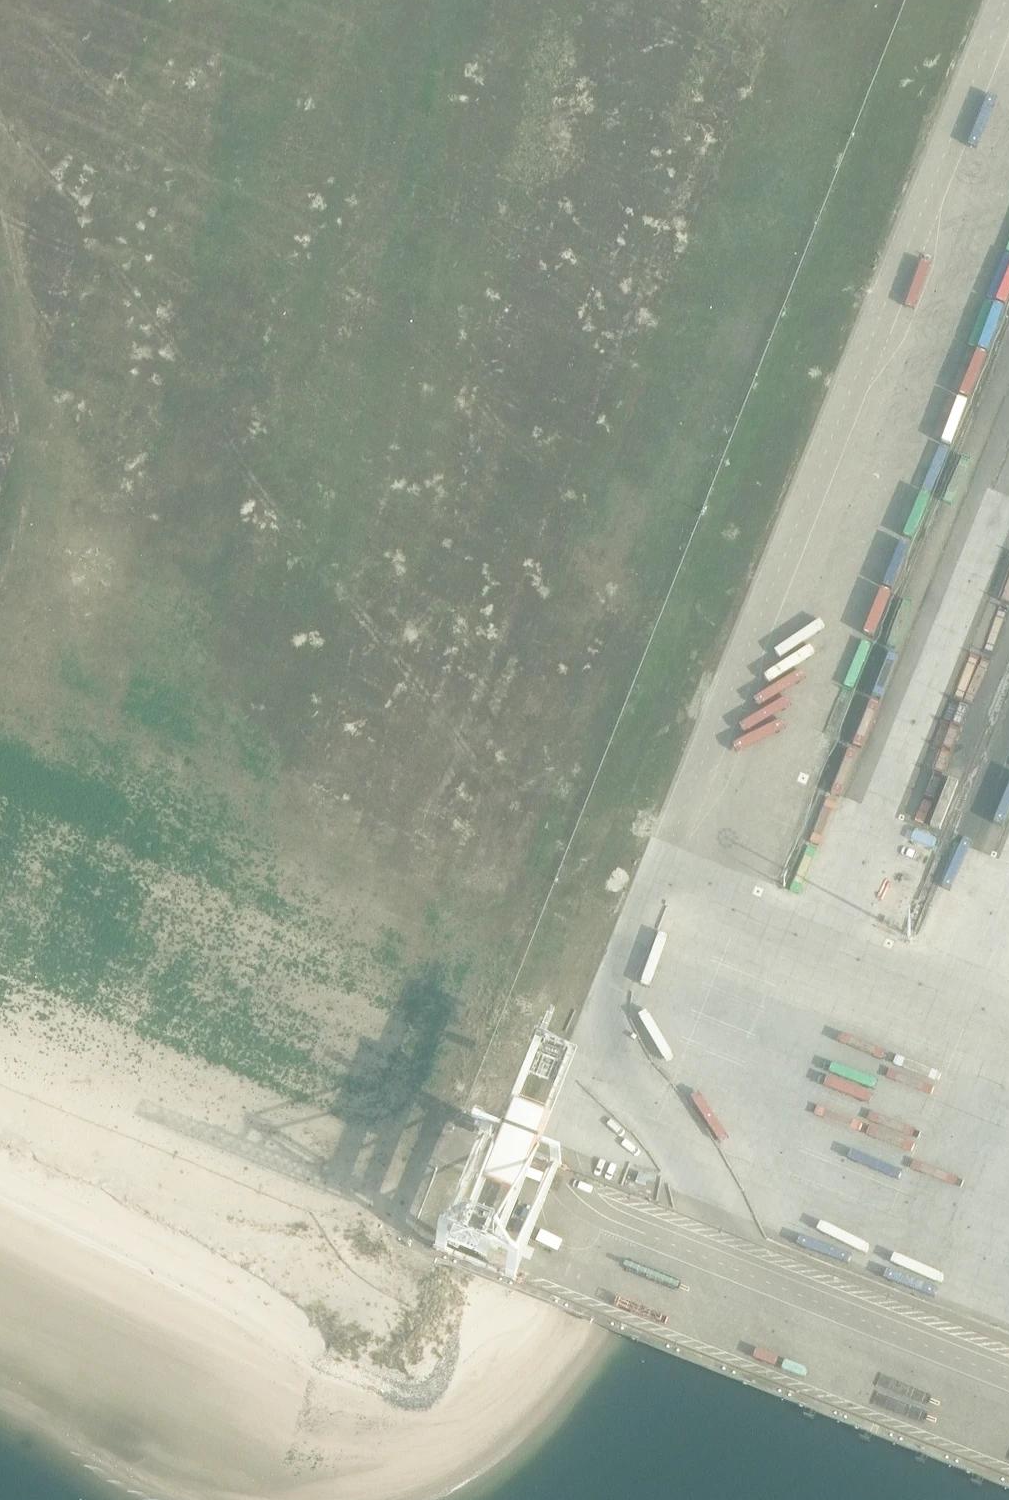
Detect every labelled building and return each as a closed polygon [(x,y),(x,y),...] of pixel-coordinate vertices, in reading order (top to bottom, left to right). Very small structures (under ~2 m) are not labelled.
[(562,1070),(611,921),(596,917),(602,897),(590,893),(577,932),(566,928),(523,1057),(562,1070)] [(695,962),(742,975),(747,955),(701,942),(695,962)] [(756,1110),(768,1114),(765,1122),(777,1125),(788,1090),(764,1082),(756,1110)] [(871,1152),(912,1168),(919,1148),(879,1132),(871,1152)] [(641,1146),(630,1159),(652,1178),(663,1166),(641,1146)]
